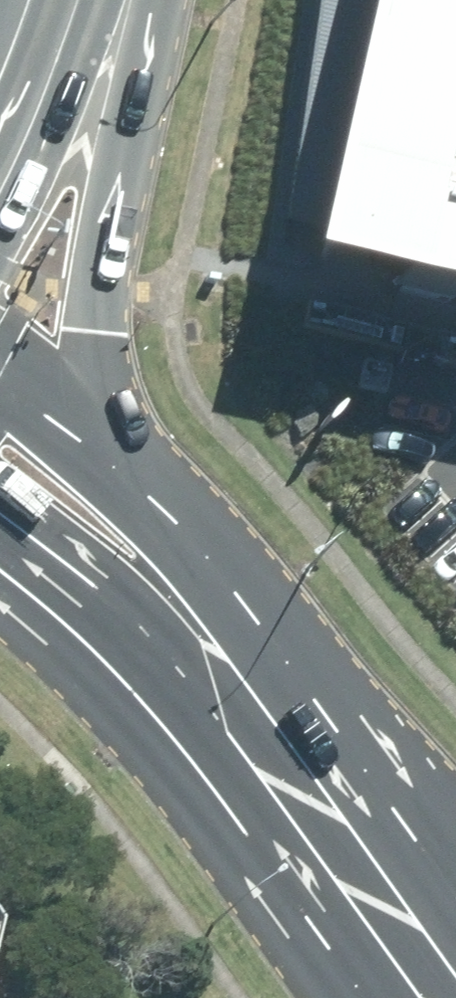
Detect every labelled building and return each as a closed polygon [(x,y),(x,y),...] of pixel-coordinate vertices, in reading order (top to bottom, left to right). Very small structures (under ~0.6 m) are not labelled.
[(267,267),(455,307),(455,0),(329,0),(267,267)]
